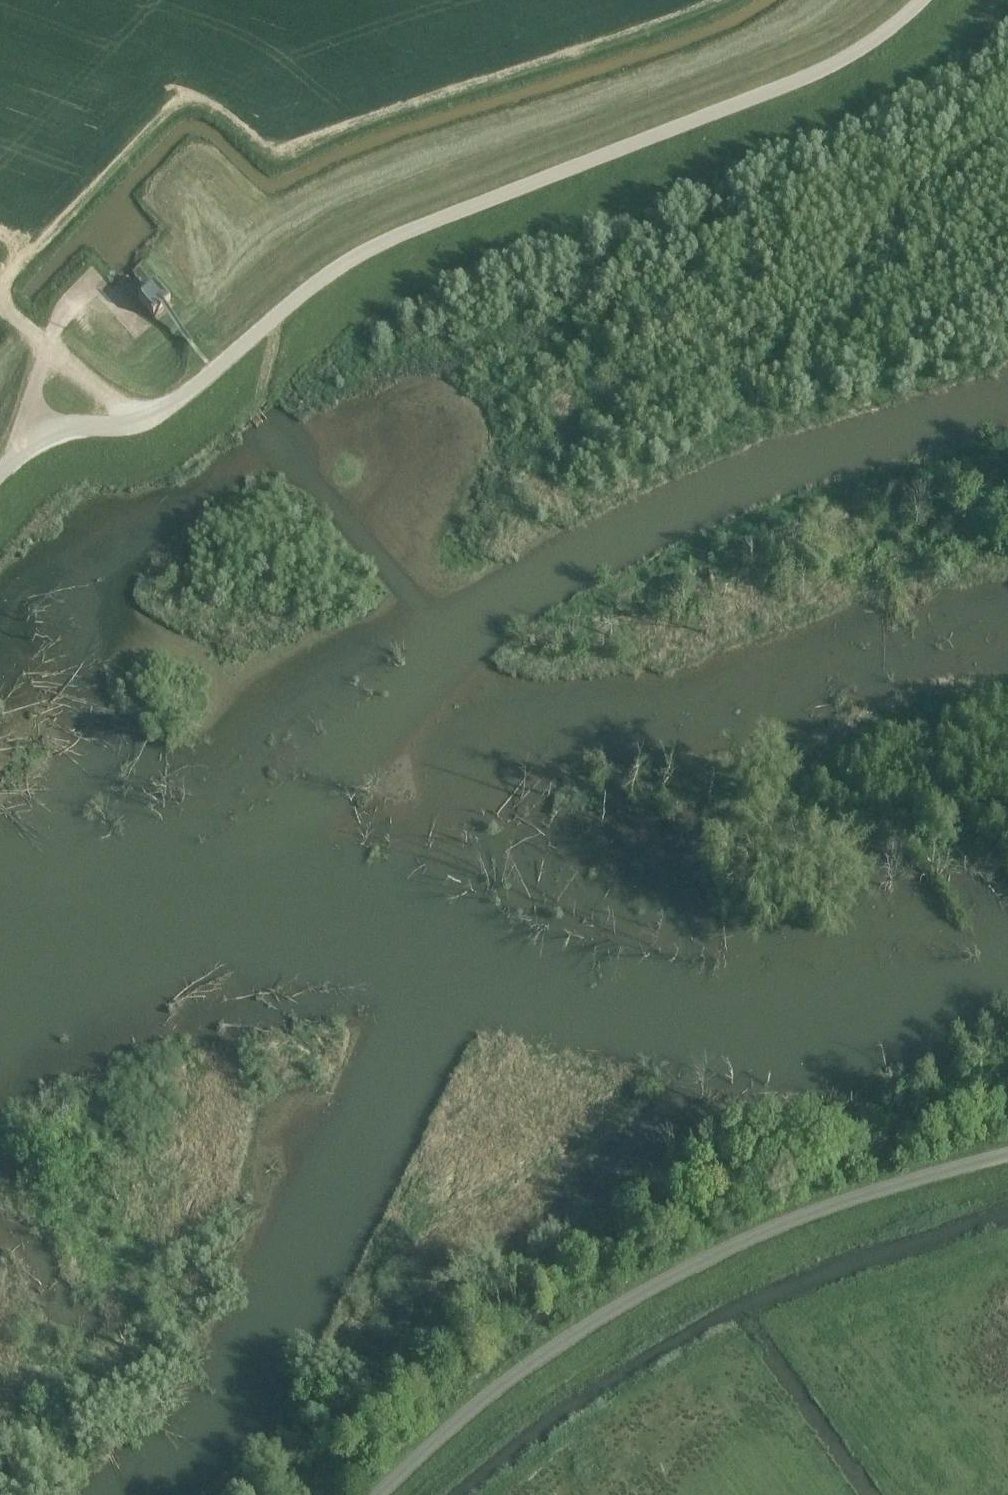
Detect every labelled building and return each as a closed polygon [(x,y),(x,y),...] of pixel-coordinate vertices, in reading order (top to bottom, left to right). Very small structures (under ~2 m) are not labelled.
[(145,297),(140,301),(154,318),(171,304),(157,287),(151,292),(145,297)]
